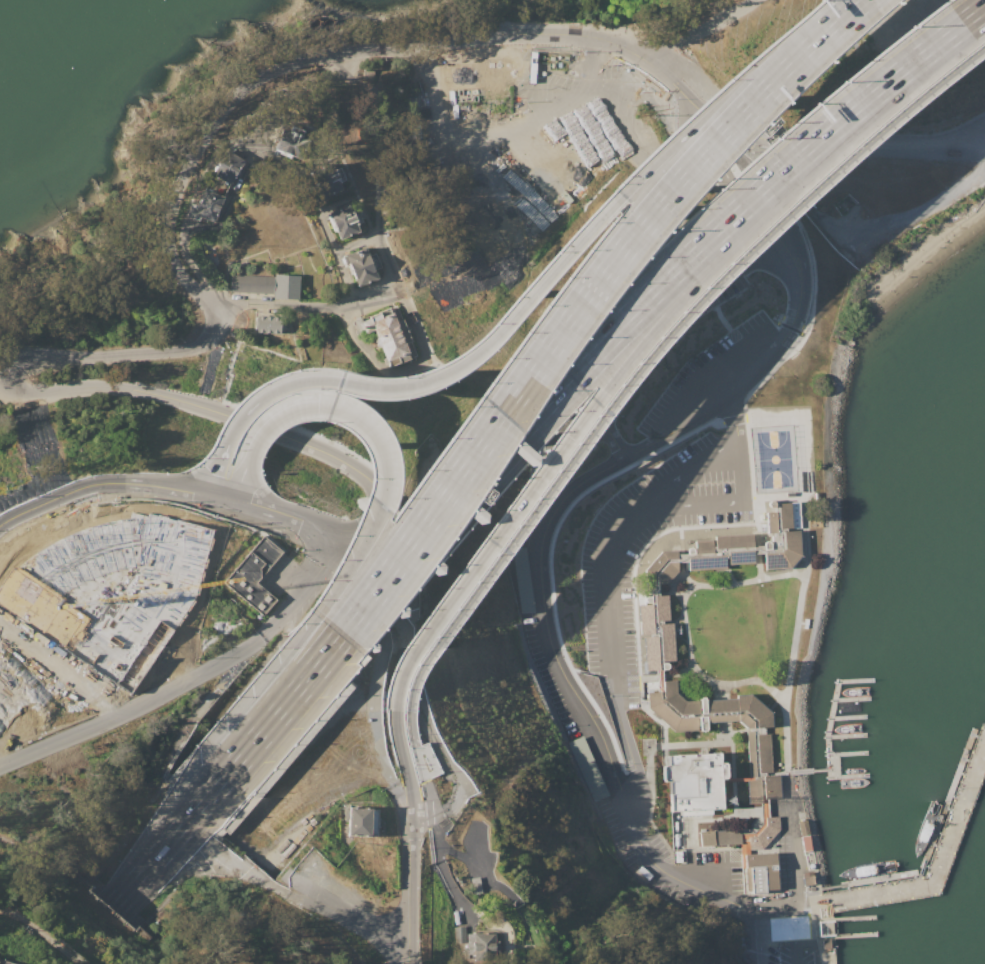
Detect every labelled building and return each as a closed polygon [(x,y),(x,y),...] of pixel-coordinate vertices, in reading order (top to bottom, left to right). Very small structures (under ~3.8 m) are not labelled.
[(308,131),(305,138),(312,141),(304,160),(278,149),(286,130),(294,133),(296,126),(308,131)] [(231,185),(213,174),(227,151),(245,162),(231,185)] [(335,163),(338,169),(344,167),(350,181),(344,184),(346,190),(327,198),(316,171),(335,163)] [(215,222),(195,215),(205,189),(225,197),(215,222)] [(352,205),(355,211),(361,208),(367,223),(361,225),(363,232),(344,240),(333,213),(352,205)] [(362,246),(366,255),(372,253),(378,267),(372,269),(375,278),(355,287),(342,255),(362,246)] [(274,276),(273,294),(230,292),(230,283),(231,274),(274,276)] [(300,276),(299,300),(274,298),(275,274),(300,276)] [(387,308),(393,322),(400,319),(409,341),(402,344),(408,358),(387,367),(385,362),(384,362),(378,347),(377,347),(374,345),(372,340),(374,337),(371,330),(362,333),(357,321),(367,317),(366,316),(387,308)] [(278,333),(254,332),(255,315),(279,317),(278,333)] [(739,854),(739,846),(739,843),(716,844),(715,830),(739,829),(739,832),(753,832),(761,823),(760,805),(760,802),(747,803),(746,780),(753,779),(753,777),(753,776),(748,776),(746,730),(750,730),(750,727),(745,727),(737,720),(728,721),(711,722),(706,722),(706,728),(705,729),(704,730),(703,730),(701,730),(700,730),(699,729),(674,730),(647,707),(647,692),(657,691),(656,676),(655,670),(652,670),(652,669),(645,670),(643,636),(650,636),(649,633),(640,634),(638,604),(650,604),(650,602),(646,603),(645,602),(644,600),(644,598),(645,597),(646,596),(647,595),(650,595),(649,584),(645,584),(644,569),(660,551),(675,550),(676,554),(679,553),(687,553),(686,550),(687,549),(687,548),(688,547),(690,547),(691,547),(692,548),(693,550),(693,553),(694,553),(694,540),(711,540),(711,546),(714,546),(714,536),(751,534),(752,546),(755,546),(763,545),(762,543),(763,542),(765,541),(766,541),(768,541),(769,543),(769,548),(772,548),(771,536),(773,536),(773,532),(766,533),(765,512),(774,511),(774,507),(770,507),(768,506),(767,504),(767,502),(768,501),(770,500),(771,501),(773,501),(773,502),(774,503),(797,502),(799,527),(785,528),(785,530),(798,530),(800,556),(799,556),(789,568),(764,569),(763,553),(756,554),(752,554),(753,563),(728,564),(727,558),(724,558),(725,568),(710,568),(688,570),(687,561),(681,562),(676,562),(677,570),(666,583),(657,584),(658,590),(658,595),(666,594),(668,620),(661,620),(661,623),(671,622),(674,660),(661,661),(661,662),(665,662),(667,663),(668,664),(668,666),(667,668),(666,669),(665,669),(662,669),(661,669),(662,674),(662,680),(675,680),(676,693),(677,694),(685,701),(699,700),(699,698),(700,697),(701,696),(702,696),(703,697),(704,698),(704,699),(709,699),(727,698),(736,697),(735,694),(750,693),(760,702),(770,711),(771,726),(763,726),(764,733),(768,733),(770,771),(764,772),(764,775),(779,774),(780,797),(767,798),(767,816),(777,816),(778,829),(773,834),(761,848),(748,848),(748,853),(739,854)] [(47,639),(0,610),(0,580),(11,565),(36,547),(58,533),(94,522),(131,513),(133,506),(216,529),(194,603),(130,700),(83,668),(99,643),(74,626),(67,635),(56,628),(47,639)] [(279,552),(253,582),(273,600),(260,616),(221,582),(260,536),(279,552)] [(579,732),(605,791),(591,798),(564,739),(566,738),(579,732)] [(716,753),(666,756),(667,764),(661,764),(662,782),(667,781),(669,811),(721,808),(719,779),(724,778),(724,776),(724,762),(717,763),(716,753)] [(346,835),(369,836),(370,808),(347,807),(346,835)] [(809,834),(800,835),(797,821),(806,820),(809,834)] [(715,845),(701,846),(700,832),(714,831),(715,845)] [(812,851),(803,852),(801,836),(809,835),(812,851)] [(816,869),(808,870),(805,853),(813,852),(816,869)] [(739,854),(748,853),(776,853),(778,885),(778,889),(766,890),(766,893),(752,894),(752,890),(746,891),(745,868),(742,868),(739,854)] [(812,871),(814,884),(804,886),(802,877),(803,877),(802,873),(812,871)] [(486,892),(477,893),(474,878),(483,876),(486,892)] [(469,935),(459,936),(459,926),(469,926),(469,935)] [(493,959),(493,963),(484,963),(484,960),(478,960),(478,959),(472,959),(472,958),(467,958),(467,947),(471,947),(471,933),(499,932),(499,940),(503,940),(503,951),(499,951),(499,959),(493,959)] [(832,948),(824,948),(824,939),(832,939),(832,948)]
